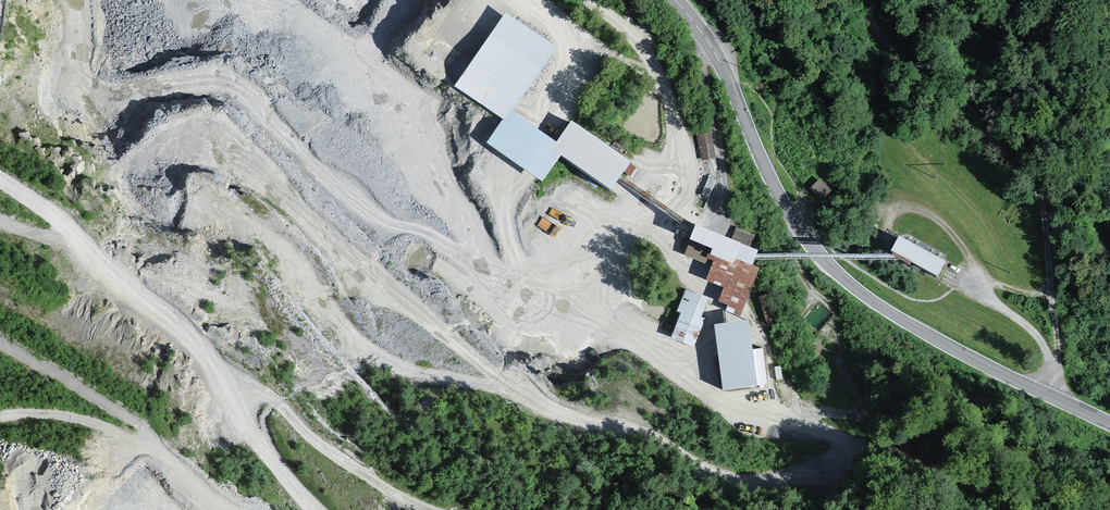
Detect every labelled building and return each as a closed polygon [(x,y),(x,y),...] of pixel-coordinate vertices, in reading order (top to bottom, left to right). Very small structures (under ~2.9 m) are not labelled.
[(553,49),(519,26),(472,93),(506,116),(553,49)] [(508,120),(499,133),(492,143),(540,176),(555,154),(610,192),(619,178),(630,163),(575,125),(556,153),(508,120)] [(703,160),(714,158),(710,133),(698,135),(703,160)] [(711,177),(703,195),(711,198),(718,180),(711,177)] [(811,188),(822,199),(829,191),(819,181),(811,188)] [(746,253),(748,248),(696,227),(694,233),(691,240),(729,255),(727,259),(729,260),(731,256),(752,265),(754,260),(756,257),(746,253)] [(944,264),(898,239),(891,254),(904,261),(936,279),(944,264)] [(685,295),(679,309),(700,318),(706,304),(685,295)] [(817,305),(805,315),(815,326),(826,315),(817,305)] [(767,384),(763,348),(718,354),(723,390),(767,384)] [(882,418),(872,433),(879,438),(889,424),(882,418)]
